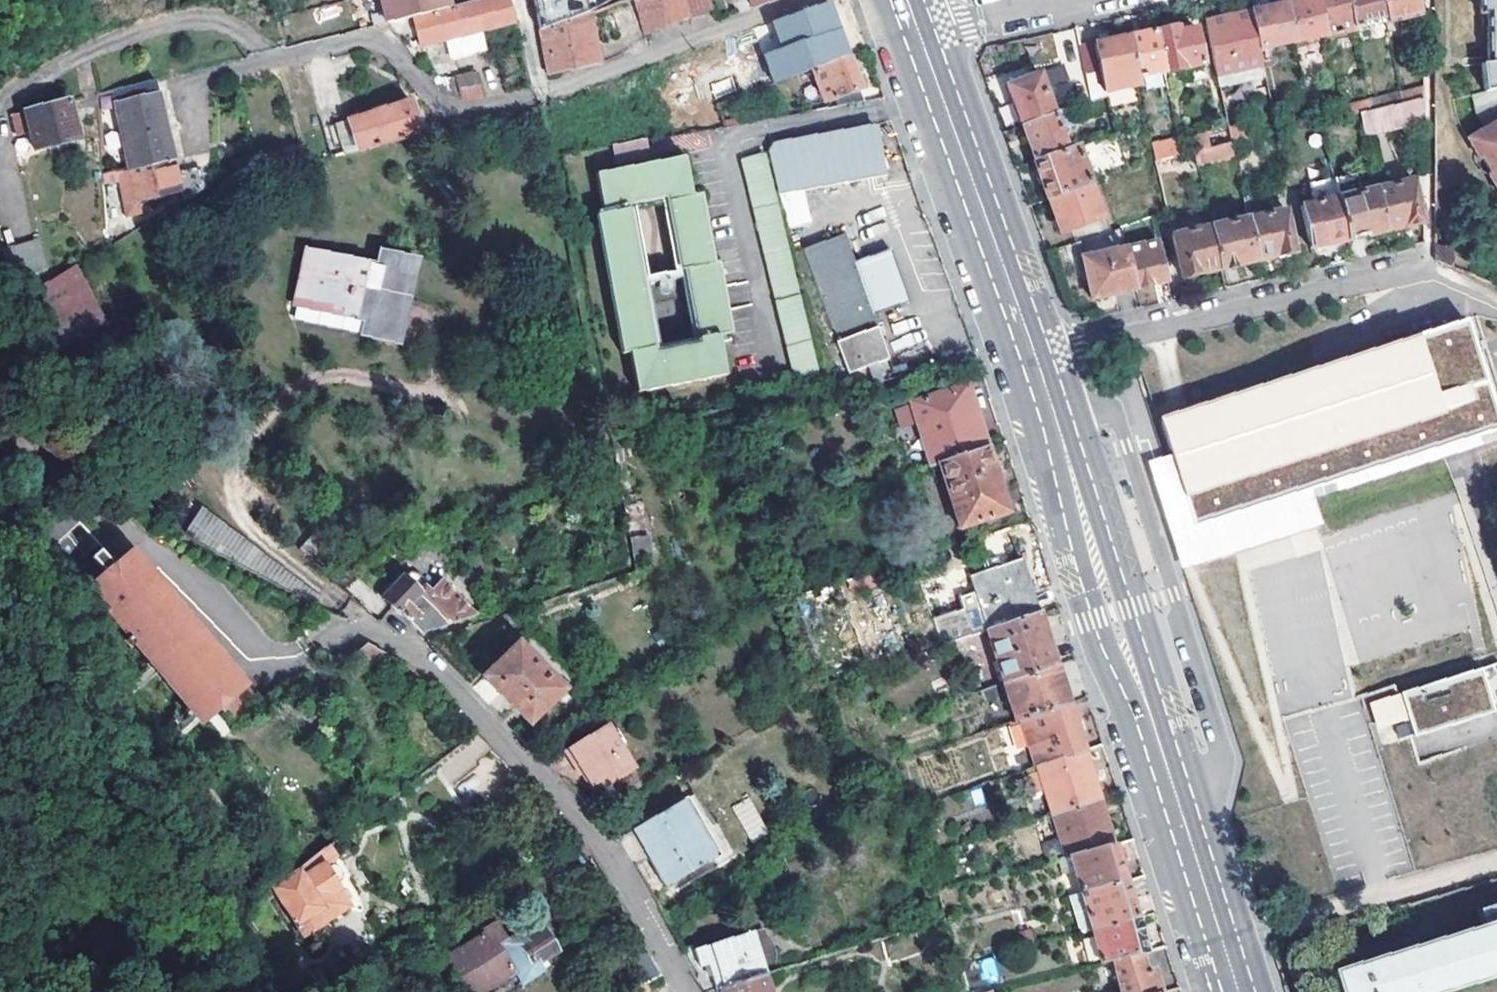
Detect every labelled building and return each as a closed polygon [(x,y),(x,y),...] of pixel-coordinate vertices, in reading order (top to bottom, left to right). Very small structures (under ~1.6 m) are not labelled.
[(385,24),(412,18),(446,9),(444,0),(380,0),(385,24)] [(412,18),(418,43),(426,41),(427,44),(447,39),(459,37),(460,40),(466,39),(466,35),(484,30),(512,24),(507,0),(481,0),(449,8),(446,9),(412,18)] [(537,20),(581,15),(579,0),(533,0),(537,20)] [(642,31),(663,24),(655,0),(631,0),(642,31)] [(685,16),(679,0),(655,0),(663,24),(685,16)] [(685,16),(710,8),(707,0),(679,0),(685,16)] [(1292,43),(1324,36),(1316,0),(1306,0),(1284,5),(1292,43)] [(1324,36),(1325,38),(1355,32),(1354,30),(1348,0),(1316,0),(1324,36)] [(1354,30),(1385,24),(1380,0),(1348,0),(1354,30)] [(1423,6),(1423,0),(1380,0),(1385,24),(1386,25),(1418,18),(1417,7),(1423,6)] [(1477,14),(1482,15),(1484,61),(1478,63),(1480,90),(1469,93),(1471,111),(1481,127),(1485,133),(1466,143),(1476,159),(1478,158),(1486,172),(1483,174),(1493,190),(1496,187),(1496,0),(1477,0),(1477,14)] [(1250,12),(1258,50),(1292,43),(1284,5),(1250,12)] [(1250,12),(1205,22),(1219,88),(1237,84),(1234,71),(1261,65),(1258,50),(1250,12)] [(585,14),(537,31),(546,74),(597,63),(585,14)] [(1155,32),(1163,71),(1163,73),(1202,64),(1193,28),(1177,31),(1177,27),(1155,32)] [(459,37),(447,39),(451,54),(487,45),(484,30),(466,35),(466,39),(460,40),(459,37)] [(1128,37),(1137,76),(1163,71),(1155,32),(1128,37)] [(1128,37),(1079,48),(1088,87),(1102,84),(1104,90),(1138,83),(1137,76),(1128,37)] [(864,101),(848,56),(812,69),(825,101),(835,97),(838,105),(864,101)] [(1064,64),(1048,68),(1056,101),(1072,98),(1064,64)] [(459,76),(461,100),(483,98),(480,74),(459,76)] [(1008,84),(1023,126),(1054,115),(1039,74),(1008,84)] [(732,76),(711,82),(714,94),(736,88),(732,76)] [(1402,105),(1423,100),(1423,85),(1414,87),(1412,79),(1397,83),(1402,105)] [(155,80),(113,90),(130,169),(173,160),(155,80)] [(70,100),(25,110),(34,148),(78,138),(70,100)] [(409,100),(321,126),(330,154),(420,134),(409,100)] [(1423,100),(1402,105),(1372,112),(1358,115),(1363,135),(1423,121),(1423,100)] [(10,112),(15,135),(26,133),(21,110),(10,112)] [(1075,129),(1068,110),(1054,115),(1023,126),(1036,161),(1067,150),(1061,134),(1075,129)] [(888,170),(875,136),(874,125),(772,140),(766,149),(776,190),(849,179),(851,184),(888,170)] [(1485,133),(1481,127),(1463,137),(1466,143),(1485,133)] [(1231,143),(1228,129),(1190,138),(1193,151),(1231,143)] [(1176,137),(1152,143),(1156,160),(1180,154),(1176,137)] [(631,140),(612,144),(615,155),(633,152),(631,140)] [(819,388),(759,142),(734,148),(795,394),(819,388)] [(1234,156),(1231,143),(1193,151),(1196,165),(1234,156)] [(1077,146),(1067,150),(1036,161),(1049,198),(1090,183),(1077,146)] [(685,156),(640,164),(596,172),(603,212),(596,213),(620,353),(628,352),(635,391),(724,376),(718,335),(728,333),(717,263),(711,264),(698,195),(692,195),(685,156)] [(130,169),(115,173),(124,214),(135,211),(139,207),(138,201),(180,191),(173,160),(130,169)] [(1334,179),(1330,160),(1305,166),(1314,203),(1300,206),(1311,248),(1348,239),(1338,198),(1334,179)] [(7,287),(26,282),(14,229),(15,175),(0,174),(0,261),(7,287)] [(1353,175),(1334,179),(1338,198),(1358,193),(1353,175)] [(1414,180),(1375,189),(1384,231),(1423,222),(1414,180)] [(1102,218),(1090,183),(1049,198),(1061,232),(1102,218)] [(804,188),(779,194),(787,230),(812,224),(804,188)] [(1338,198),(1348,239),(1384,231),(1375,189),(1358,193),(1338,198)] [(1247,218),(1257,260),(1295,251),(1286,209),(1275,212),(1269,191),(1243,197),(1247,218)] [(667,194),(625,203),(639,279),(682,272),(667,194)] [(1210,226),(1219,268),(1257,260),(1247,218),(1210,226)] [(1182,277),(1219,268),(1210,226),(1172,235),(1182,277)] [(906,295),(886,242),(850,254),(839,227),(802,240),(848,368),(887,355),(870,309),(906,295)] [(1157,241),(1126,248),(1136,288),(1166,280),(1157,241)] [(1447,246),(1433,245),(1433,259),(1450,266),(1453,258),(1447,246)] [(1136,288),(1126,248),(1082,258),(1092,298),(1136,288)] [(323,253),(312,262),(305,261),(297,299),(364,312),(361,328),(388,333),(403,254),(377,250),(375,263),(323,253)] [(79,263),(38,284),(70,345),(110,324),(79,263)] [(682,272),(639,279),(653,353),(701,345),(687,271),(682,272)] [(1159,416),(1171,454),(1193,524),(1304,489),(1496,427),(1496,421),(1464,318),(1159,416)] [(938,461),(984,445),(966,385),(910,403),(929,464),(938,461)] [(89,457),(22,401),(10,415),(77,471),(89,457)] [(898,427),(912,424),(908,404),(894,406),(898,427)] [(957,525),(1005,509),(984,445),(938,461),(957,525)] [(1193,524),(1171,454),(1148,461),(1184,569),(1316,527),(1304,489),(1193,524)] [(182,533),(309,601),(313,592),(202,507),(182,533)] [(652,563),(650,534),(631,535),(633,564),(652,563)] [(222,708),(244,689),(129,551),(83,589),(198,728),(222,708)] [(966,573),(984,629),(986,628),(1038,611),(1020,556),(966,573)] [(400,617),(421,635),(451,624),(477,616),(441,580),(431,591),(425,585),(422,593),(402,573),(378,597),(400,617)] [(1038,611),(986,628),(1003,680),(1054,663),(1038,611)] [(529,729),(567,692),(518,642),(480,678),(529,729)] [(360,676),(384,654),(366,645),(350,660),(346,663),(360,676)] [(1067,702),(1054,663),(1003,680),(1015,719),(1019,718),(1067,702)] [(1494,666),(1389,699),(1397,725),(1403,743),(1496,713),(1496,675),(1494,666)] [(244,689),(222,708),(235,723),(262,699),(249,684),(244,689)] [(1397,725),(1389,699),(1363,707),(1371,733),(1397,725)] [(1067,702),(1019,718),(1033,766),(1037,765),(1082,751),(1067,702)] [(596,795),(637,770),(625,750),(629,747),(617,729),(614,731),(610,724),(564,752),(575,769),(579,775),(582,773),(596,795)] [(494,752),(477,733),(432,769),(448,789),(494,752)] [(1082,751),(1037,765),(1051,813),(1097,797),(1082,751)] [(645,852),(648,858),(664,886),(731,849),(717,824),(712,826),(694,793),(632,829),(645,852)] [(749,796),(731,805),(751,841),(768,832),(749,796)] [(1064,856),(1070,855),(1112,845),(1097,797),(1051,813),(1064,856)] [(299,868),(273,888),(298,927),(301,932),(306,930),(309,935),(323,927),(321,925),(351,909),(353,908),(358,910),(362,911),(361,904),(359,898),(348,880),(349,874),(340,860),(337,859),(337,856),(328,845),(299,868)] [(1112,845),(1070,855),(1081,891),(1124,880),(1112,845)] [(1092,928),(1136,918),(1124,880),(1081,891),(1092,928)] [(1144,951),(1136,918),(1092,928),(1100,962),(1109,960),(1140,952),(1144,951)] [(1339,991),(1443,991),(1496,976),(1496,920),(1333,970),(1339,991)] [(539,935),(525,944),(519,933),(506,941),(497,927),(444,960),(463,991),(490,991),(513,978),(519,988),(543,974),(537,964),(551,955),(539,935)] [(715,990),(763,976),(749,930),(694,950),(699,967),(708,965),(715,990)] [(659,973),(639,936),(620,946),(632,968),(622,972),(631,988),(659,973)] [(1109,960),(1120,991),(1160,991),(1153,970),(1146,972),(1140,952),(1109,960)] [(978,960),(984,983),(999,980),(994,956),(978,960)] [(715,990),(716,991),(773,991),(767,974),(763,976),(715,990)]
